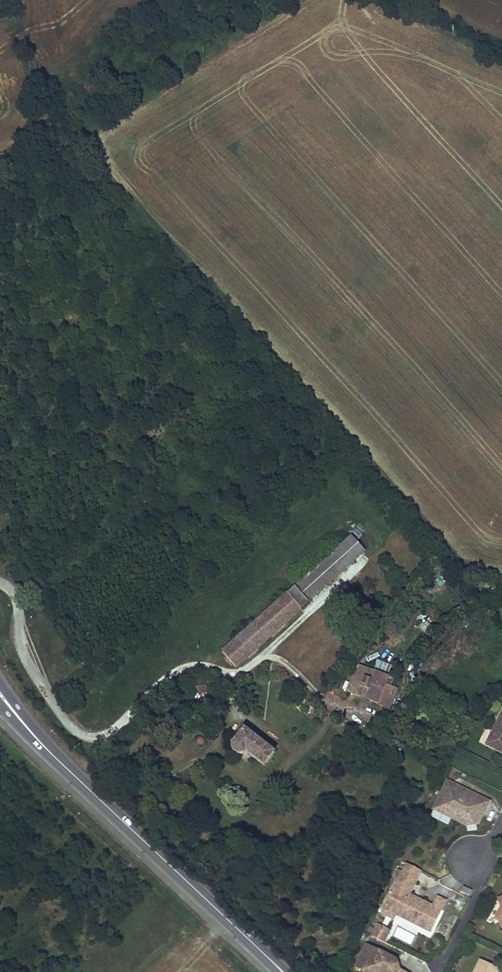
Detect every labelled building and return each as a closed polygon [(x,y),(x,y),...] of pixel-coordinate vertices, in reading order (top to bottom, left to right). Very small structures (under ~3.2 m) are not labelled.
[(295,586),(311,604),(367,553),(351,536),(295,586)] [(295,586),(288,593),(304,611),(311,604),(295,586)] [(255,622),(271,640),(304,611),(288,593),(255,622)] [(271,640),(255,622),(222,652),(238,669),(271,640)] [(398,690),(391,687),(385,684),(387,677),(358,666),(349,691),(379,702),(379,704),(390,709),(398,690)] [(394,679),(387,677),(385,684),(391,687),(394,679)] [(207,681),(196,682),(196,692),(208,691),(207,681)] [(489,739),(501,745),(501,742),(501,713),(489,739)] [(276,753),(263,743),(257,738),(244,728),(233,743),(234,750),(238,753),(245,753),(246,751),(265,766),(276,753)] [(260,734),(257,738),(263,743),(266,739),(260,734)] [(489,739),(485,745),(501,753),(501,742),(501,745),(489,739)] [(434,809),(465,825),(468,819),(479,824),(490,802),(448,781),(434,809)] [(407,863),(387,904),(400,910),(397,915),(432,932),(443,909),(434,905),(411,894),(422,871),(407,863)] [(472,890),(463,886),(460,892),(469,896),(472,890)] [(434,905),(443,909),(447,900),(438,896),(434,905)] [(387,904),(384,909),(382,914),(395,920),(397,915),(400,910),(387,904)] [(384,942),(390,930),(379,924),(373,937),(384,942)] [(357,967),(364,971),(365,971),(404,971),(395,967),(397,962),(397,960),(368,945),(357,967)] [(500,969),(480,959),(474,971),(499,971),(500,969)]
